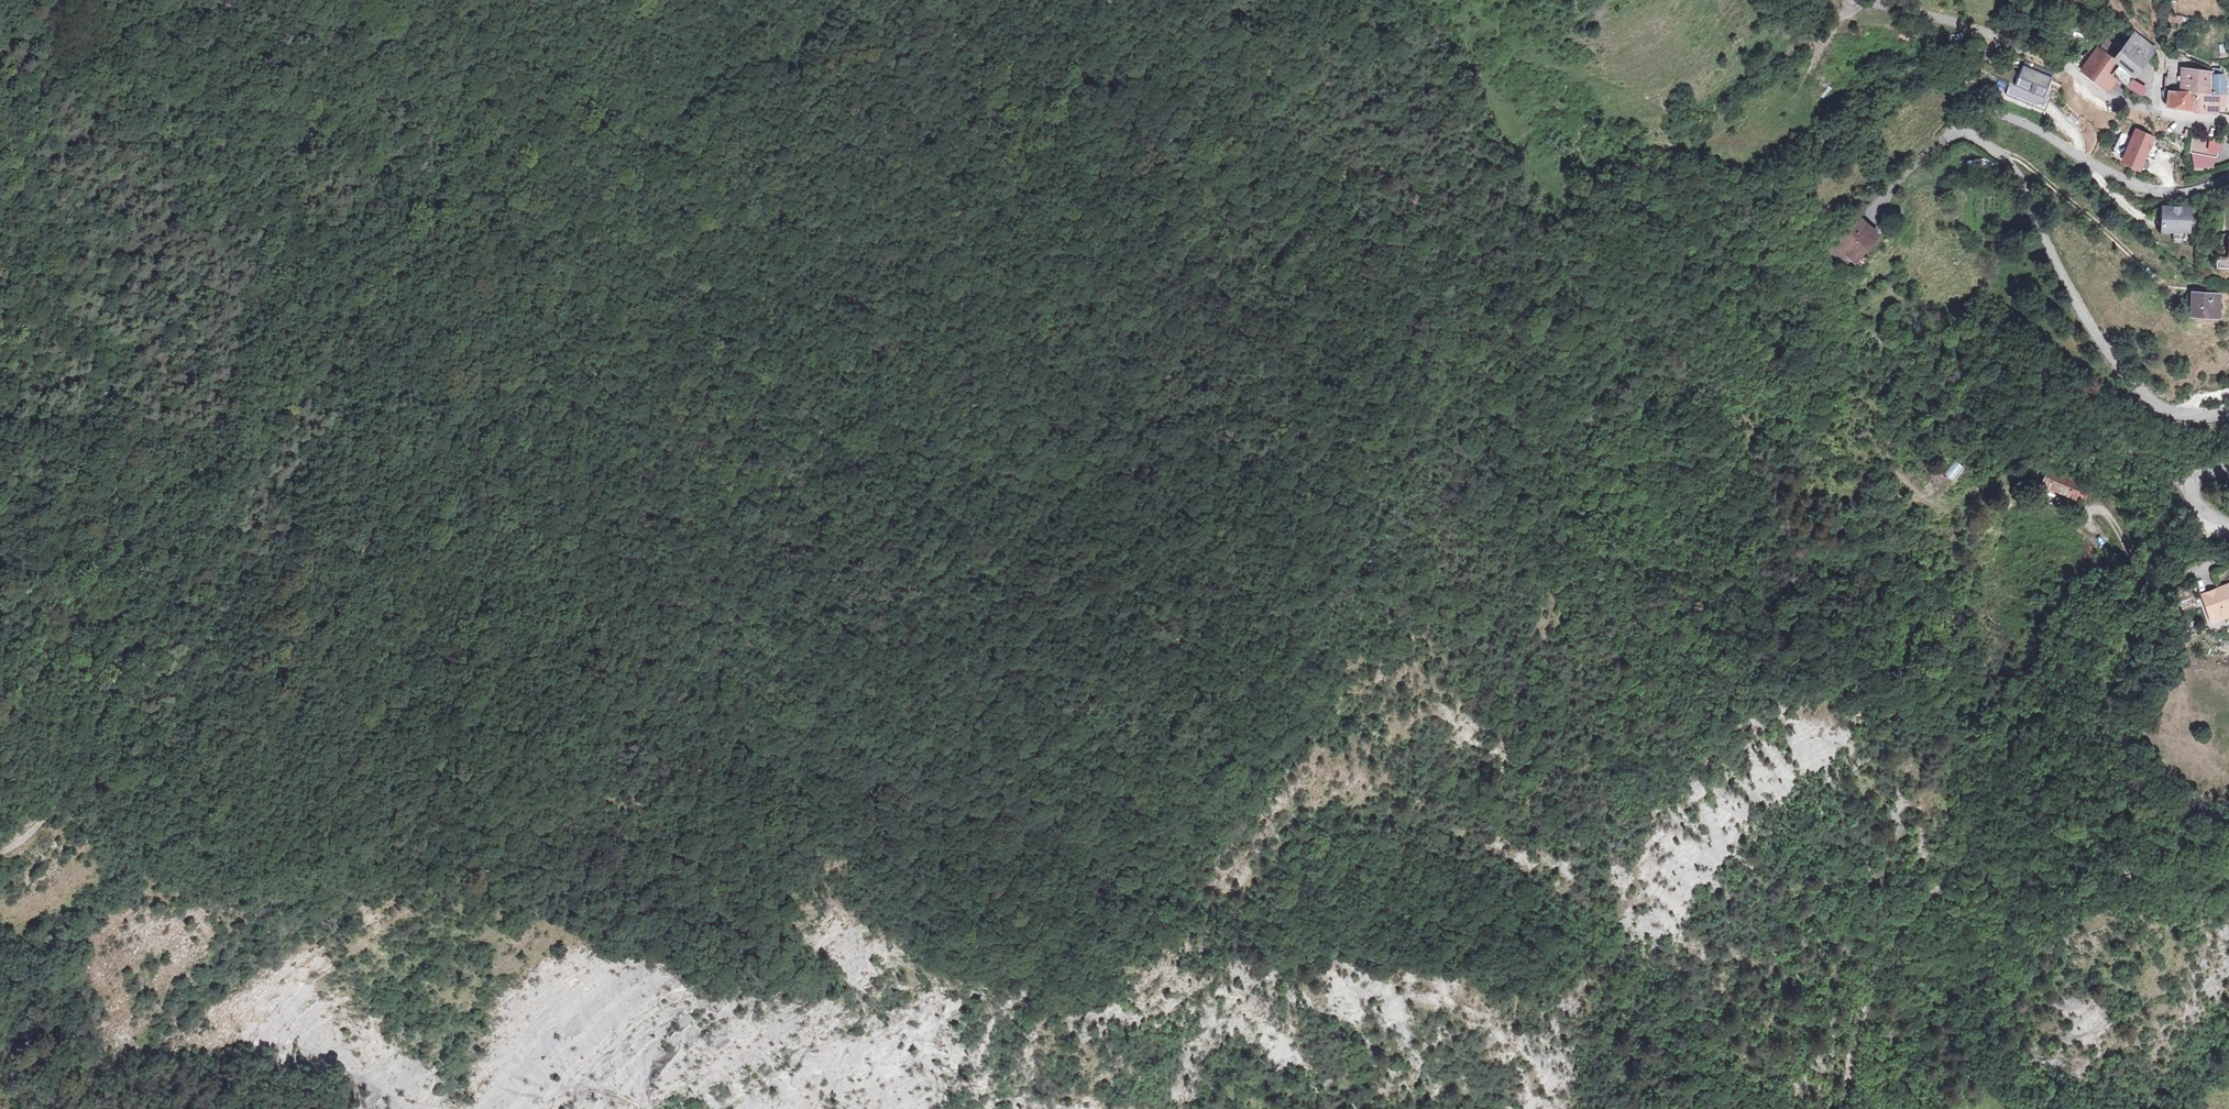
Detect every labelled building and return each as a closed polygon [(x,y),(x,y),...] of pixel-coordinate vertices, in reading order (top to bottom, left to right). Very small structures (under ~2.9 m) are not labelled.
[(2169,15),(2168,24),(2181,26),(2182,16),(2169,15)] [(2135,36),(2118,57),(2103,45),(2096,54),(2095,55),(2084,70),(2107,89),(2116,77),(2121,82),(2126,85),(2153,51),(2135,36)] [(2228,58),(2228,45),(2220,45),(2221,58),(2228,58)] [(2056,73),(2022,60),(2007,96),(2043,110),(2056,73)] [(2227,89),(2226,77),(2222,76),(2223,70),(2214,70),(2214,72),(2214,73),(2186,70),(2183,70),(2183,77),(2167,76),(2166,89),(2182,90),(2182,92),(2164,91),(2163,100),(2168,106),(2193,110),(2219,114),(2219,110),(2219,94),(2227,94),(2227,89)] [(2142,97),(2148,89),(2133,79),(2127,87),(2142,97)] [(2226,110),(2227,94),(2219,94),(2219,110),(2226,110)] [(2156,137),(2135,128),(2119,165),(2141,173),(2156,137)] [(2224,141),(2196,136),(2193,153),(2195,153),(2218,157),(2221,157),(2224,141)] [(2218,157),(2195,153),(2198,166),(2216,167),(2218,157)] [(2163,207),(2162,231),(2190,231),(2190,208),(2163,207)] [(1836,246),(1847,256),(1853,262),(1878,234),(1862,219),(1836,246)] [(2221,238),(2221,247),(2228,247),(2228,238),(2221,238)] [(1847,256),(1836,246),(1830,252),(1841,262),(1847,256)] [(2217,257),(2217,269),(2228,269),(2228,257),(2217,257)] [(2217,294),(2194,293),(2193,312),(2216,314),(2217,294)] [(1953,460),(1944,476),(1954,482),(1963,466),(1953,460)] [(2090,492),(2047,471),(2039,486),(2084,507),(2090,492)] [(2201,593),(2211,619),(2228,613),(2228,583),(2201,593)]
